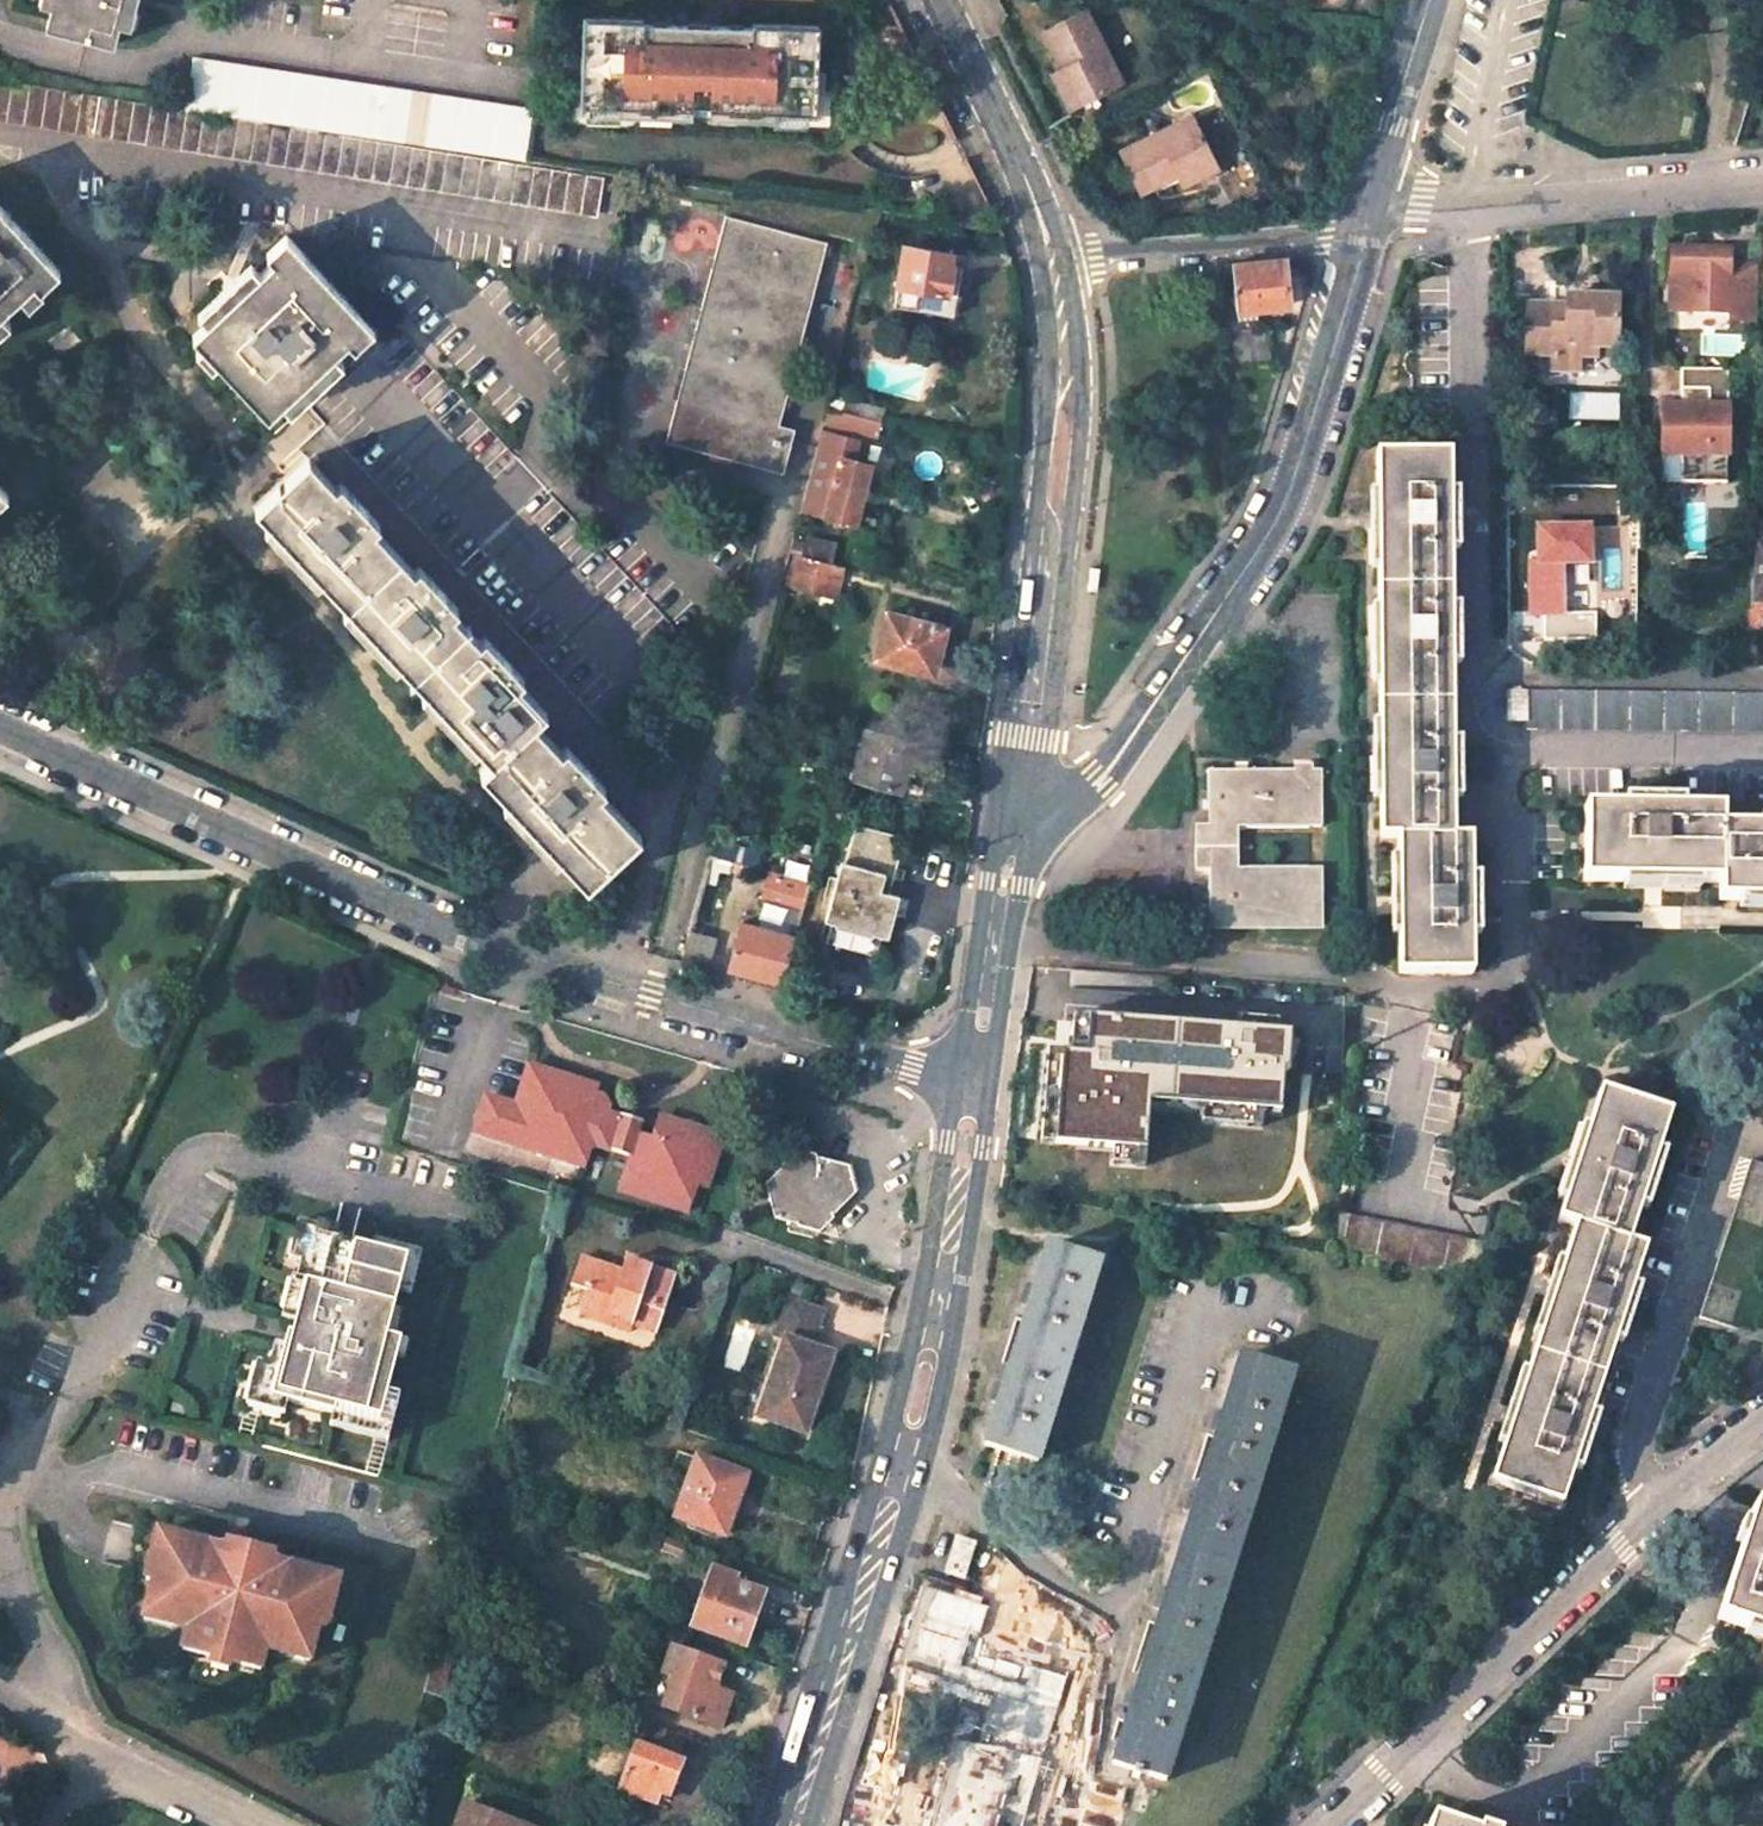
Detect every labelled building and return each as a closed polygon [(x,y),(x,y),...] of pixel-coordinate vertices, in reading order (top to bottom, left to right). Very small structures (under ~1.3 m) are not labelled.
[(42,22),(107,42),(119,3),(129,5),(130,0),(49,0),(42,22)] [(1045,32),(1063,67),(1080,102),(1123,81),(1087,11),(1045,32)] [(585,16),(583,104),(621,105),(620,115),(643,116),(643,106),(675,106),(675,116),(695,117),(696,107),(740,108),(740,119),(779,120),(779,109),(810,111),(817,110),(819,24),(754,22),(754,25),(720,24),(720,35),(689,34),(690,23),(644,22),(645,18),(585,16)] [(720,24),(690,23),(689,34),(720,35),(720,24)] [(180,106),(519,160),(526,112),(187,61),(180,106)] [(1052,72),(1069,107),(1080,102),(1063,67),(1052,72)] [(593,210),(599,175),(0,80),(0,115),(593,210)] [(583,104),(582,114),(620,115),(621,105),(583,104)] [(675,106),(643,106),(643,116),(675,116),(675,106)] [(740,108),(696,107),(695,117),(740,119),(740,108)] [(810,111),(779,109),(779,120),(810,120),(810,111)] [(1190,115),(1120,149),(1139,192),(1179,174),(1212,160),(1190,115)] [(1182,183),(1216,169),(1212,160),(1179,174),(1182,183)] [(15,293),(31,278),(36,284),(55,266),(0,205),(0,306),(15,293)] [(827,244),(728,217),(668,441),(783,471),(794,428),(779,425),(827,244)] [(269,256),(231,290),(188,328),(264,412),(345,337),(350,344),(370,326),(283,231),(263,248),(269,256)] [(1672,244),(1670,285),(1669,309),(1727,311),(1727,319),(1752,319),(1754,262),(1728,262),(1728,246),(1672,244)] [(952,253),(907,246),(901,286),(921,290),(919,311),(956,317),(963,268),(950,267),(952,253)] [(1231,262),(1234,309),(1286,305),(1283,257),(1256,260),(1231,262)] [(921,290),(901,286),(898,307),(919,311),(921,290)] [(1551,371),(1578,372),(1579,357),(1596,358),(1596,348),(1616,349),(1617,297),(1567,296),(1567,309),(1555,309),(1554,304),(1528,304),(1526,347),(1552,348),(1552,359),(1551,371)] [(46,335),(61,352),(81,334),(65,317),(46,335)] [(363,345),(305,401),(604,724),(691,644),(396,328),(369,353),(363,345)] [(1231,360),(1265,358),(1263,336),(1230,338),(1231,360)] [(1552,348),(1526,347),(1526,359),(1552,359),(1552,348)] [(1728,368),(1683,368),(1682,407),(1727,407),(1728,368)] [(863,414),(884,419),(886,408),(849,399),(846,409),(863,414)] [(841,426),(846,409),(832,406),(827,422),(841,426)] [(1680,467),(1680,484),(1726,484),(1726,456),(1727,456),(1727,407),(1682,407),(1662,406),(1662,455),(1680,455),(1680,467)] [(860,427),(881,432),(884,419),(863,414),(860,427)] [(858,522),(874,464),(857,459),(862,439),(827,430),(805,507),(858,522)] [(1448,619),(1448,607),(1446,530),(1455,530),(1454,503),(1445,503),(1444,451),(1375,452),(1376,500),(1378,637),(1380,766),(1381,836),(1398,836),(1399,898),(1400,972),(1473,970),(1471,912),(1479,912),(1479,887),(1470,887),(1469,835),(1453,836),(1452,780),(1461,780),(1460,755),(1452,755),(1449,644),(1457,644),(1456,619),(1448,619)] [(1680,455),(1662,455),(1662,467),(1680,467),(1680,455)] [(307,456),(255,505),(302,556),(380,640),(454,720),(491,760),(481,768),(537,828),(585,880),(637,832),(600,792),(604,787),(563,743),(557,747),(532,720),(544,710),(517,682),(524,674),(484,631),(477,638),(450,610),(456,602),(418,561),(410,569),(371,527),(379,521),(339,477),(331,483),(307,456)] [(1577,523),(1534,523),(1535,559),(1527,559),(1527,612),(1540,612),(1540,637),(1592,637),(1592,610),(1559,610),(1559,560),(1577,560),(1577,523)] [(1586,523),(1577,523),(1577,560),(1586,560),(1586,523)] [(1758,543),(1753,601),(1762,602),(1762,543),(1758,543)] [(789,582),(824,591),(832,561),(795,552),(789,582)] [(847,565),(832,561),(824,591),(839,594),(847,565)] [(885,609),(874,658),(918,670),(921,660),(938,665),(947,627),(885,609)] [(1504,718),(1519,718),(1519,687),(1504,687),(1504,718)] [(1762,729),(1762,691),(1633,689),(1633,687),(1522,687),(1523,726),(1762,729)] [(865,726),(852,773),(900,786),(913,739),(865,726)] [(1319,770),(1291,771),(1219,773),(1207,774),(1208,841),(1210,926),(1321,926),(1321,876),(1244,875),(1244,822),(1320,821),(1319,770)] [(1718,826),(1718,806),(1661,807),(1662,798),(1649,799),(1637,799),(1636,806),(1582,806),(1582,875),(1717,876),(1716,894),(1762,895),(1762,827),(1718,826)] [(829,937),(879,952),(891,908),(885,907),(906,833),(859,821),(843,876),(839,875),(827,915),(834,918),(829,937)] [(709,853),(698,891),(716,896),(726,858),(709,853)] [(741,919),(728,966),(756,974),(783,981),(810,883),(770,871),(762,902),(786,909),(783,920),(775,917),(772,927),(741,919)] [(679,962),(706,969),(715,936),(688,930),(679,962)] [(1080,1054),(1083,1016),(1068,1015),(1066,1053),(1080,1054)] [(1083,1016),(1080,1054),(1066,1053),(1043,1051),(1041,1065),(1055,1066),(1049,1157),(1107,1162),(1140,1164),(1144,1106),(1145,1091),(1199,1095),(1199,1105),(1258,1110),(1276,1111),(1279,1069),(1284,1069),(1286,1031),(1245,1028),(1245,1036),(1172,1031),(1172,1023),(1083,1016)] [(587,1080),(527,1061),(521,1079),(526,1080),(520,1096),(525,1098),(523,1105),(514,1102),(483,1092),(472,1127),(565,1158),(587,1080)] [(1055,1066),(1041,1065),(1035,1156),(1049,1157),(1055,1066)] [(526,1080),(521,1079),(514,1102),(523,1105),(525,1098),(520,1096),(526,1080)] [(595,1082),(587,1080),(565,1158),(580,1163),(586,1146),(595,1140),(630,1150),(619,1184),(682,1206),(692,1177),(706,1182),(722,1135),(697,1127),(694,1135),(682,1131),(684,1123),(659,1115),(652,1136),(636,1131),(640,1117),(620,1110),(620,1114),(605,1109),(607,1102),(602,1093),(592,1090),(595,1082)] [(1199,1095),(1145,1091),(1144,1106),(1198,1109),(1197,1120),(1257,1124),(1258,1110),(1199,1105),(1199,1095)] [(1626,1299),(1630,1283),(1642,1246),(1626,1241),(1643,1187),(1650,1190),(1657,1167),(1649,1165),(1665,1114),(1597,1092),(1578,1151),(1556,1221),(1572,1226),(1554,1283),(1512,1415),(1491,1481),(1562,1504),(1579,1448),(1586,1450),(1594,1426),(1586,1424),(1618,1321),(1627,1324),(1633,1301),(1626,1299)] [(698,1123),(685,1119),(684,1123),(682,1131),(694,1135),(697,1127),(698,1123)] [(792,1165),(778,1179),(790,1215),(810,1221),(812,1225),(831,1232),(845,1217),(845,1211),(862,1191),(855,1164),(828,1155),(826,1152),(825,1149),(808,1144),(792,1160),(792,1165)] [(1695,1319),(1732,1330),(1762,1237),(1762,1165),(1748,1160),(1695,1319)] [(1139,1179),(1140,1164),(1107,1162),(1106,1176),(1139,1179)] [(1481,1244),(1347,1217),(1340,1254),(1474,1280),(1481,1244)] [(288,1256),(300,1259),(308,1229),(333,1235),(335,1228),(298,1218),(288,1256)] [(371,1245),(333,1235),(308,1229),(300,1259),(295,1278),(305,1281),(296,1314),(293,1329),(300,1331),(296,1346),(274,1341),(269,1362),(261,1392),(287,1398),(333,1410),(334,1403),(376,1414),(384,1388),(396,1335),(382,1332),(393,1286),(398,1262),(391,1250),(371,1245)] [(373,1238),(371,1245),(391,1250),(398,1262),(393,1286),(405,1289),(415,1248),(373,1238)] [(1000,1397),(985,1444),(1038,1461),(1101,1261),(1048,1244),(1031,1299),(1000,1397)] [(585,1286),(578,1309),(603,1317),(606,1310),(654,1325),(672,1271),(623,1255),(619,1267),(577,1253),(568,1280),(585,1286)] [(295,1278),(291,1277),(286,1297),(282,1310),(296,1314),(305,1281),(295,1278)] [(783,1311),(815,1322),(820,1306),(789,1294),(783,1311)] [(783,1311),(776,1330),(785,1333),(808,1341),(815,1322),(783,1311)] [(803,1425),(830,1349),(808,1341),(785,1333),(759,1409),(803,1425)] [(1123,1737),(1115,1764),(1167,1780),(1292,1373),(1240,1357),(1229,1393),(1196,1501),(1157,1627),(1123,1737)] [(269,1362),(256,1359),(246,1401),(284,1411),(287,1398),(261,1392),(269,1362)] [(376,1414),(334,1403),(333,1410),(329,1423),(387,1438),(399,1392),(384,1388),(376,1414)] [(167,1417),(183,1412),(186,1403),(170,1408),(167,1417)] [(746,1472),(697,1454),(676,1513),(726,1529),(746,1472)] [(1762,1633),(1762,1510),(1752,1506),(1715,1617),(1762,1633)] [(158,1519),(152,1545),(168,1548),(173,1528),(174,1523),(158,1519)] [(174,1523),(173,1528),(168,1548),(152,1545),(145,1572),(152,1573),(146,1598),(176,1604),(174,1614),(189,1617),(182,1642),(201,1647),(203,1637),(246,1647),(243,1658),(260,1661),(268,1630),(280,1633),(283,1624),(312,1631),(318,1609),(325,1611),(331,1583),(316,1579),(321,1559),(284,1549),(283,1557),(267,1553),(235,1545),(232,1557),(219,1554),(223,1542),(205,1538),(207,1531),(174,1523)] [(235,1545),(267,1553),(270,1539),(241,1532),(226,1528),(223,1542),(219,1554),(232,1557),(235,1545)] [(665,1547),(684,1554),(688,1543),(668,1536),(665,1547)] [(977,1545),(958,1539),(948,1574),(966,1580),(977,1545)] [(337,1563),(321,1559),(316,1579),(331,1583),(337,1563)] [(713,1564),(692,1621),(744,1640),(762,1592),(733,1581),(736,1572),(713,1564)] [(176,1604),(146,1598),(143,1612),(173,1618),(174,1614),(176,1604)] [(899,1654),(892,1679),(1018,1715),(1035,1654),(924,1622),(918,1643),(903,1639),(899,1654)] [(280,1633),(279,1639),(308,1646),(312,1631),(283,1624),(280,1633)] [(246,1647),(203,1637),(201,1647),(212,1650),(210,1657),(229,1661),(231,1655),(243,1658),(246,1647)] [(719,1722),(729,1691),(712,1685),(720,1659),(673,1643),(664,1670),(673,1674),(664,1704),(719,1722)] [(434,1645),(426,1673),(443,1679),(451,1652),(434,1645)] [(680,1757),(673,1755),(682,1732),(643,1718),(618,1787),(655,1800),(659,1789),(668,1791),(680,1757)] [(535,1825),(461,1802),(454,1825),(535,1825)]
